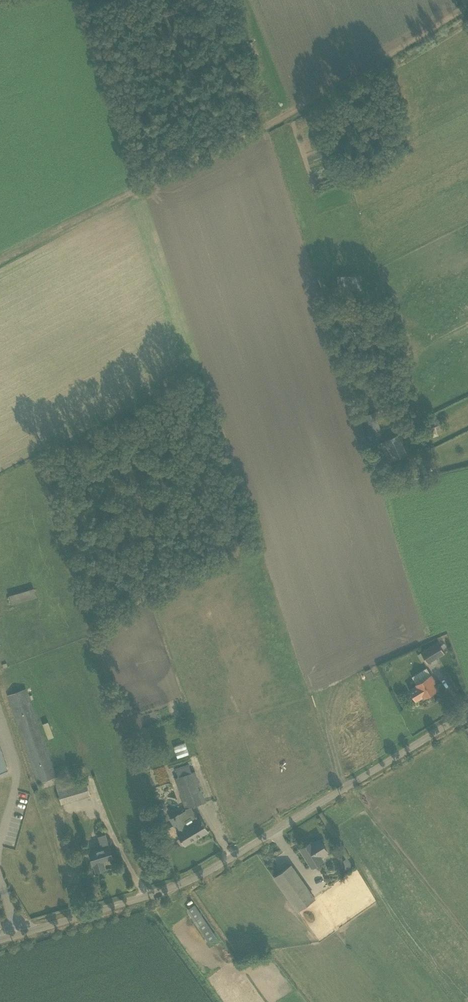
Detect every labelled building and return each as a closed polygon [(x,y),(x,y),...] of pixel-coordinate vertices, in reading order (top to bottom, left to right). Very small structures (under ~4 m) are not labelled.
[(375,411),(362,415),(367,430),(379,427),(375,411)] [(398,434),(384,440),(394,461),(407,454),(398,434)] [(403,460),(392,465),(394,470),(405,465),(403,460)] [(34,587),(9,594),(12,603),(37,596),(34,587)] [(437,642),(421,652),(427,663),(444,653),(437,642)] [(375,676),(370,668),(365,671),(369,679),(375,676)] [(424,697),(436,689),(432,683),(435,681),(426,668),(412,676),(417,684),(408,689),(415,701),(424,696),(424,697)] [(36,716),(32,704),(26,687),(7,694),(38,781),(56,775),(36,716)] [(8,769),(0,745),(0,772),(8,769)] [(185,845),(208,831),(200,818),(199,819),(191,806),(205,801),(194,771),(191,772),(189,764),(176,768),(178,776),(175,777),(186,808),(186,809),(171,818),(178,831),(177,832),(185,845)] [(57,786),(62,803),(90,795),(85,777),(57,786)] [(69,847),(77,845),(75,839),(67,841),(69,847)] [(307,843),(300,848),(312,866),(323,860),(320,855),(327,850),(320,839),(308,846),(307,843)] [(93,863),(96,871),(106,868),(105,868),(103,860),(112,857),(113,857),(110,846),(89,852),(93,863)] [(298,910),(314,898),(291,865),(274,877),(298,910)] [(196,903),(189,907),(209,941),(216,937),(196,903)]
